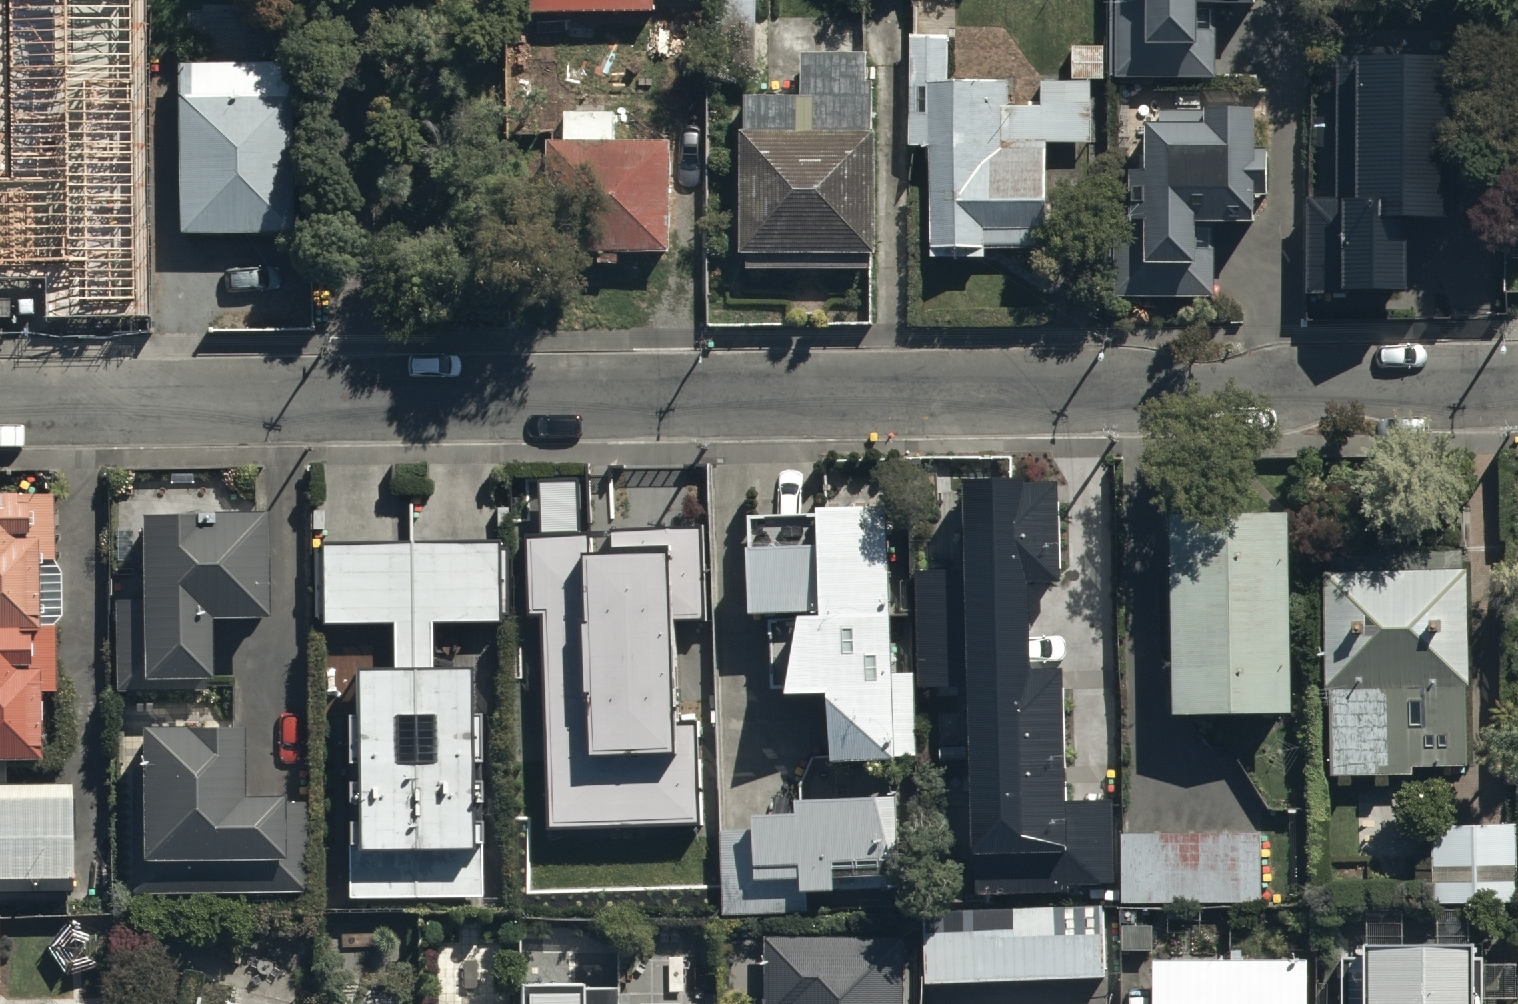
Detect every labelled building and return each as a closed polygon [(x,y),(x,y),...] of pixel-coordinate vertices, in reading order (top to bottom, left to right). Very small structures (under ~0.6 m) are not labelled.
[(494,7),(651,8),(651,0),(494,0),(494,7)] [(713,70),(754,71),(756,0),(715,0),(713,70)] [(1107,73),(1212,76),(1214,2),(1253,3),(1253,0),(1109,0),(1107,73)] [(53,79),(12,80),(12,249),(120,249),(120,49),(78,49),(78,22),(41,22),(41,14),(17,14),(17,57),(53,57),(53,79)] [(949,33),(911,33),(910,141),(928,142),(927,254),(981,254),(982,244),(1042,244),(1043,141),(1090,142),(1090,76),(1100,76),(1100,43),(1068,42),(1067,77),(1041,76),(1040,102),(1007,102),(1007,74),(948,73),(949,33)] [(875,50),(799,49),(798,91),(739,90),(736,249),(872,251),(875,50)] [(283,59),(174,60),(175,229),(284,228),(283,59)] [(1454,88),(1340,88),(1340,237),(1388,237),(1388,248),(1453,248),(1454,88)] [(1250,99),(1203,100),(1203,116),(1144,118),(1145,164),(1127,165),(1128,213),(1143,213),(1143,256),(1192,255),(1191,212),(1250,211),(1250,186),(1264,186),(1263,140),(1251,141),(1250,99)] [(562,136),(547,136),(547,260),(670,261),(671,135),(615,135),(615,110),(562,109),(562,136)] [(1059,473),(958,476),(961,566),(914,567),(918,685),(967,683),(973,892),(1113,887),(1110,801),(1064,803),(1059,669),(1028,670),(1025,581),(1062,580),(1059,473)] [(537,608),(546,824),(694,818),(690,719),(671,720),(667,613),(698,612),(695,525),(575,530),(573,480),(538,482),(540,531),(522,532),(525,609),(537,608)] [(0,486),(0,751),(35,750),(34,688),(53,688),(52,621),(34,621),(33,557),(52,556),(51,485),(0,486)] [(818,509),(741,510),(743,611),(765,610),(766,688),(822,687),(824,752),(894,751),(889,499),(818,501),(818,509)] [(1286,505),(1167,506),(1169,707),(1287,707),(1286,505)] [(268,509),(137,508),(137,596),(112,596),(112,690),(205,691),(205,609),(267,609),(268,509)] [(498,541),(320,542),(320,622),(388,622),(388,660),(349,660),(349,699),(340,699),(340,895),(476,895),(476,707),(467,707),(467,662),(429,662),(429,615),(498,615),(498,541)] [(1322,562),(1329,770),(1411,770),(1411,759),(1467,759),(1467,562),(1322,562)] [(242,719),(139,718),(139,762),(130,762),(129,889),(306,890),(307,798),(278,797),(278,787),(241,787),(242,719)] [(0,759),(0,872),(66,872),(66,781),(4,781),(4,759),(0,759)] [(795,803),(750,803),(751,875),(797,874),(797,885),(836,885),(836,854),(892,854),(891,789),(795,790),(795,803)] [(1517,820),(1431,820),(1431,903),(1517,903),(1517,820)] [(1260,827),(1121,829),(1122,902),(1261,900),(1260,827)] [(923,981),(1107,975),(1104,910),(921,916),(923,981)] [(763,931),(763,1003),(900,1003),(900,931),(763,931)] [(1467,933),(1360,933),(1360,948),(1338,949),(1338,1003),(1468,1003),(1467,933)] [(1151,957),(1151,1003),(1304,1003),(1304,957),(1151,957)] [(622,981),(580,981),(580,973),(516,973),(516,1003),(621,1003),(622,981)]
